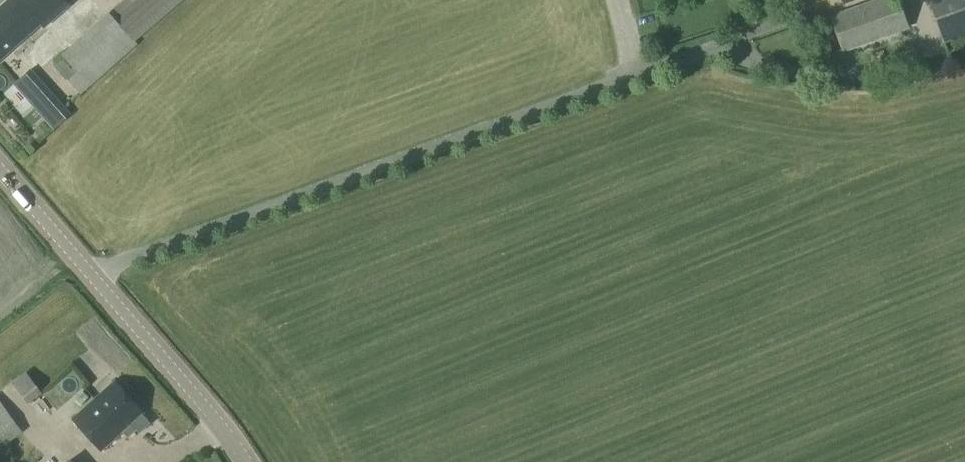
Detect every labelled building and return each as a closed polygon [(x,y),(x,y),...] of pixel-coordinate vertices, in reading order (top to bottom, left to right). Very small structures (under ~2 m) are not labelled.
[(0,9),(0,61),(42,24),(45,28),(69,7),(63,0),(10,0),(0,9)] [(61,55),(76,73),(67,80),(80,96),(138,45),(135,41),(183,0),(126,0),(123,2),(61,55)] [(829,18),(841,53),(908,30),(897,0),(877,0),(829,18)] [(943,43),(964,35),(964,0),(928,0),(943,43)] [(31,69),(14,85),(55,130),(72,115),(31,69)] [(26,372),(11,384),(27,405),(42,394),(26,372)] [(130,426),(144,414),(116,382),(72,421),(100,452),(121,433),(126,439),(135,431),(130,426)] [(23,433),(0,403),(0,449),(23,433)]
